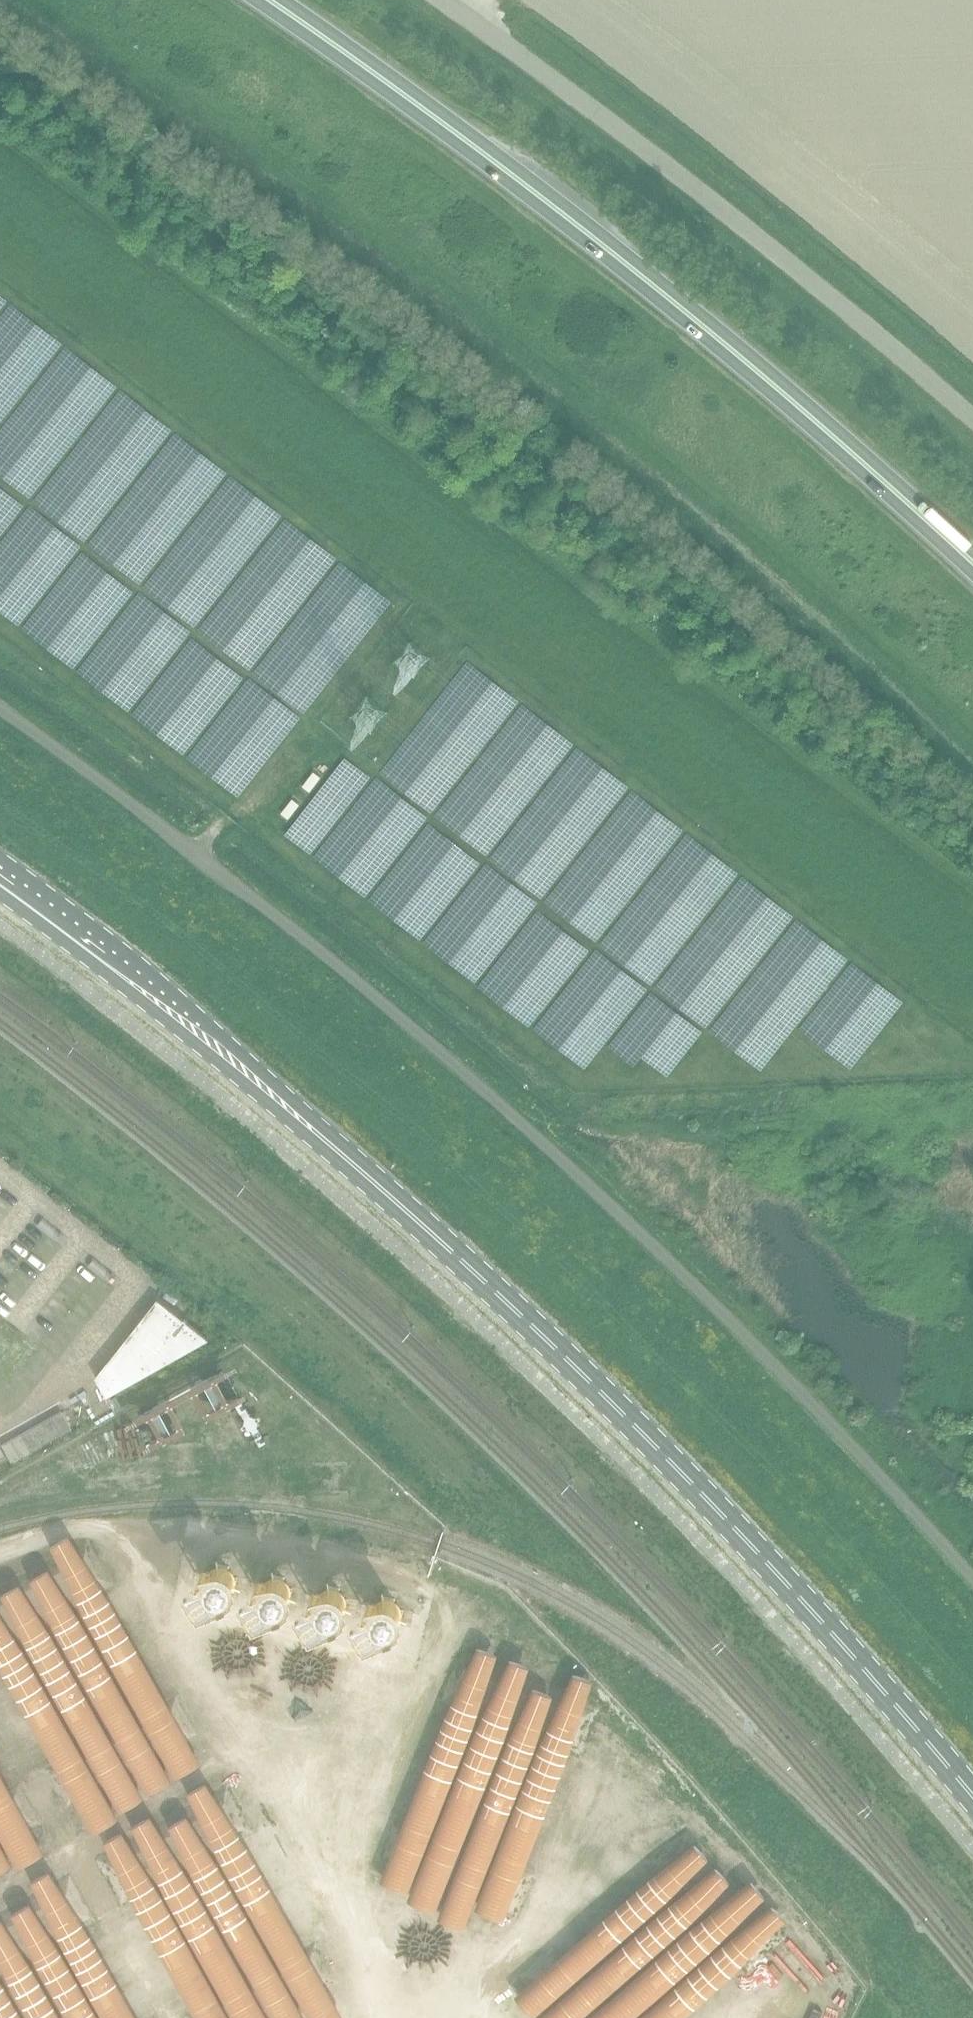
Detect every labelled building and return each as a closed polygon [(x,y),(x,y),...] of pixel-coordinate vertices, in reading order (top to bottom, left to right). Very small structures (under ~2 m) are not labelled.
[(8,1255),(26,1242),(16,1229),(0,1242),(0,1244),(8,1255)] [(95,1376),(106,1396),(107,1396),(208,1338),(157,1298),(95,1376)] [(61,1410),(1,1444),(12,1463),(72,1430),(61,1410)]
